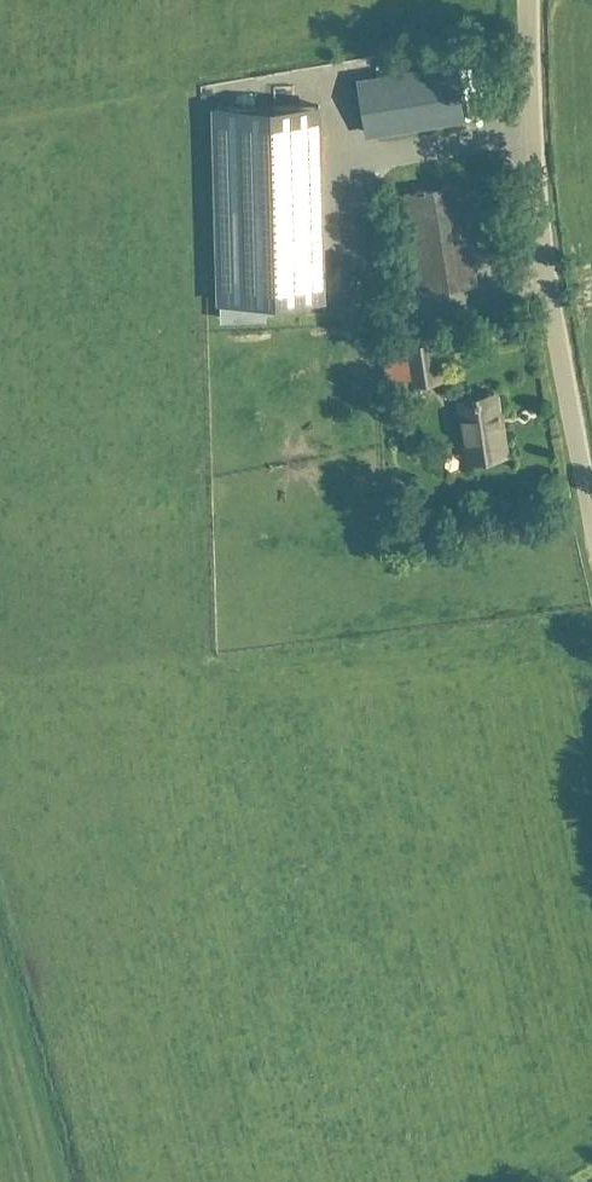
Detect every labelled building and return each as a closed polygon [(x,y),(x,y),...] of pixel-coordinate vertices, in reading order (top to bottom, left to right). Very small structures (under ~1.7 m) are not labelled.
[(421,67),(422,93),(456,92),(455,66),(421,67)] [(317,103),(214,106),(219,276),(247,275),(248,303),(323,301),(317,103)] [(476,282),(461,184),(451,186),(451,184),(442,185),(442,187),(424,190),(424,188),(415,189),(415,191),(405,193),(420,291),(431,289),(431,291),(440,290),(440,288),(457,285),(458,287),(467,286),(466,284),(476,282)] [(440,378),(435,341),(435,339),(382,347),(388,382),(411,378),(412,382),(440,378)] [(506,454),(501,423),(498,424),(493,392),(460,397),(469,459),(506,454)]
